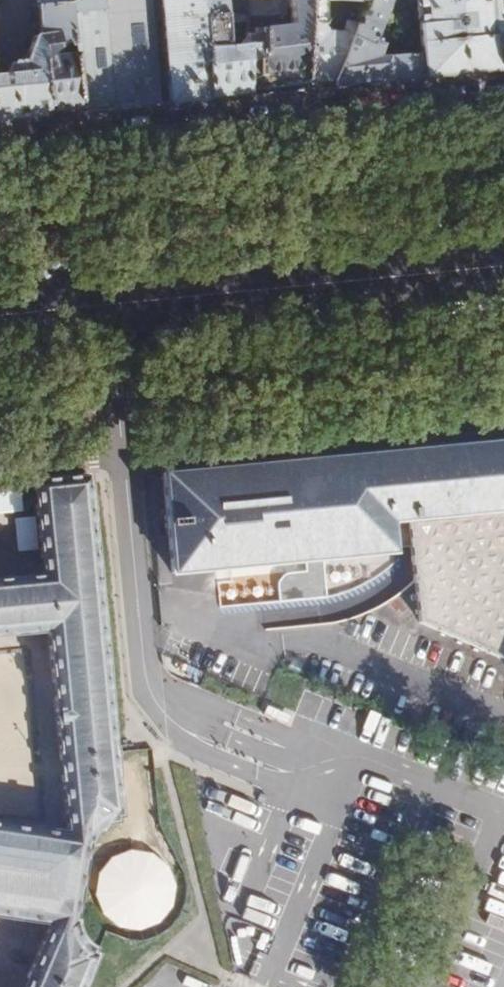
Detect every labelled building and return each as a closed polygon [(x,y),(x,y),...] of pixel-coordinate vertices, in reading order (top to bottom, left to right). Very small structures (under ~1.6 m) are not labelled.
[(169,103),(209,99),(200,17),(225,14),(223,0),(157,0),(169,103)] [(306,90),(309,0),(245,0),(245,11),(246,17),(286,14),(286,7),(293,7),(292,26),(254,29),(255,35),(247,36),(246,37),(248,95),(275,93),(306,90)] [(365,0),(309,0),(306,90),(334,87),(334,80),(356,21),(347,21),(343,27),(340,27),(337,32),(328,32),(321,24),(323,7),(322,2),(365,0)] [(385,57),(376,58),(381,44),(374,42),(390,0),(365,0),(356,21),(334,80),(334,87),(379,83),(379,74),(385,57)] [(496,0),(417,0),(422,53),(424,78),(503,71),(496,0)] [(503,71),(503,0),(496,0),(503,71)] [(81,107),(69,3),(36,7),(39,36),(46,110),(64,109),(81,107)] [(246,17),(245,11),(225,14),(226,22),(246,20),(246,17)] [(231,97),(248,95),(246,37),(239,38),(240,45),(228,46),(226,22),(225,14),(200,17),(209,99),(231,97)] [(46,110),(39,36),(32,37),(22,62),(28,117),(37,116),(37,111),(46,110)] [(379,83),(424,78),(422,53),(385,57),(379,74),(379,83)] [(4,77),(9,119),(28,117),(22,62),(9,64),(4,77)] [(9,119),(4,77),(0,78),(0,120),(9,119)] [(164,472),(164,478),(173,573),(307,561),(307,571),(292,572),(286,575),(280,581),(280,585),(282,604),(330,597),(326,559),(393,552),(393,545),(411,545),(418,622),(503,661),(503,438),(164,472)] [(97,957),(91,956),(93,949),(86,944),(80,939),(75,933),(73,927),(73,918),(84,853),(86,843),(92,835),(98,830),(107,826),(112,825),(116,826),(115,817),(121,816),(87,473),(35,480),(36,488),(44,578),(0,581),(0,637),(48,632),(67,831),(0,822),(0,916),(50,924),(24,986),(84,986),(97,957)] [(174,860),(102,851),(93,922),(165,931),(174,860)]
